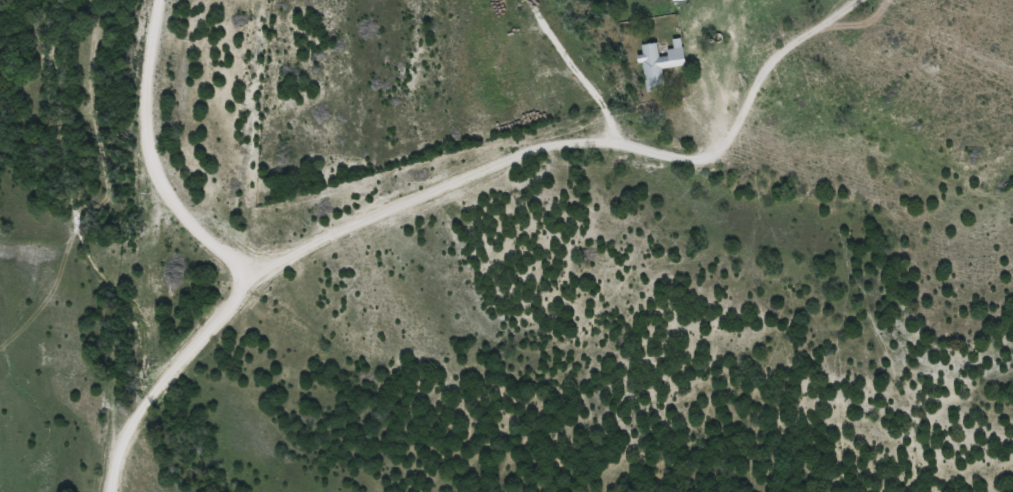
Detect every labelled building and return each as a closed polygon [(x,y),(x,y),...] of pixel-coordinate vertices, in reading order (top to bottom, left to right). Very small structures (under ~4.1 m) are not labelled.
[(683,66),(681,50),(656,53),(655,42),(638,44),(643,92),(662,90),(660,68),(683,66)]
